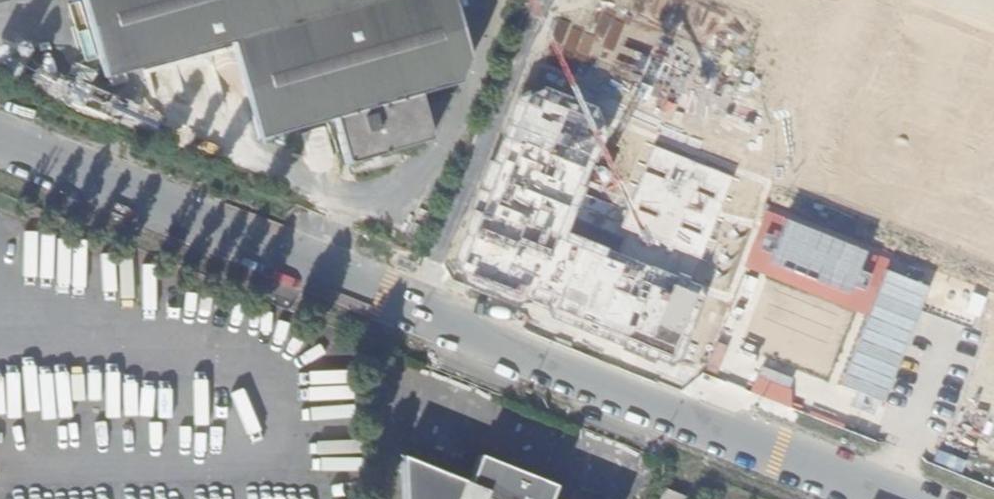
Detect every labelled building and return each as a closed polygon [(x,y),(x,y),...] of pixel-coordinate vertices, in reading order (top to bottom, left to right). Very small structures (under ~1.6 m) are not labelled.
[(416,96),(458,83),(467,57),(451,0),(82,0),(105,75),(226,38),(256,137),(331,116),(346,165),(429,141),(416,96)] [(931,19),(938,0),(564,0),(549,44),(588,58),(554,154),(993,309),(993,41),(931,19)] [(467,483),(471,471),(403,443),(404,459),(467,483)] [(471,471),(467,483),(404,459),(407,498),(546,498),(551,486),(478,456),(471,471)] [(683,497),(664,489),(660,498),(683,498),(683,497)]
